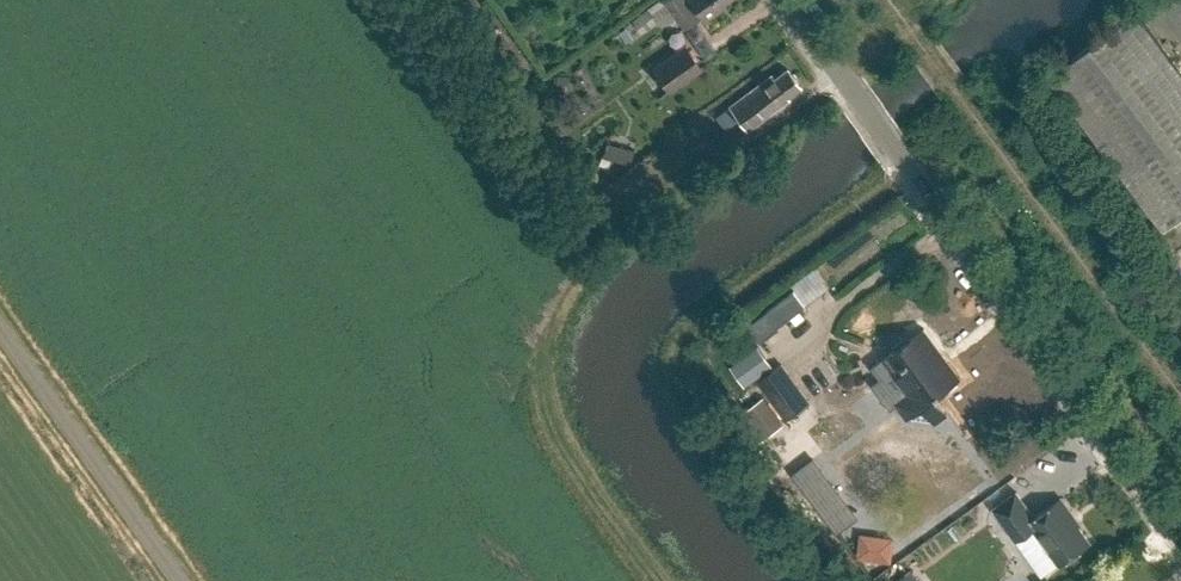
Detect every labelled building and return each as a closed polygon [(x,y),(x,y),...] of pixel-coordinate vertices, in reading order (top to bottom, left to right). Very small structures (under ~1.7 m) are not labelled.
[(661,0),(656,0),(646,7),(648,9),(631,20),(641,33),(657,21),(660,26),(673,16),(661,0)] [(720,5),(727,0),(664,0),(684,28),(699,17),(703,22),(722,8),(720,5)] [(1136,10),(1049,74),(1164,230),(1180,217),(1180,71),(1136,10)] [(684,44),(651,68),(655,75),(645,82),(657,98),(667,90),(669,93),(702,69),(684,44)] [(786,103),(783,99),(800,86),(787,69),(773,79),(770,75),(729,106),(729,107),(709,121),(719,134),(738,120),(747,132),(786,103)] [(608,133),(593,161),(617,173),(631,146),(608,133)] [(699,171),(722,154),(713,142),(690,158),(699,171)] [(786,283),(800,303),(825,285),(810,265),(786,283)] [(740,321),(752,338),(799,305),(788,288),(740,321)] [(931,421),(945,411),(935,397),(960,378),(924,329),(883,359),(906,392),(897,399),(910,418),(931,421)] [(724,364),(737,384),(767,365),(753,345),(724,364)] [(810,403),(782,363),(756,382),(785,422),(810,403)] [(876,386),(858,399),(871,416),(889,403),(876,386)] [(817,487),(806,495),(817,510),(828,502),(817,487)] [(1059,564),(1090,542),(1072,517),(1074,515),(1061,498),(1031,519),(1027,514),(1031,511),(1017,492),(994,509),(1016,540),(1033,528),(1059,564)] [(894,534),(883,533),(880,559),(892,560),(894,534)] [(888,580),(930,580),(915,560),(888,580)]
